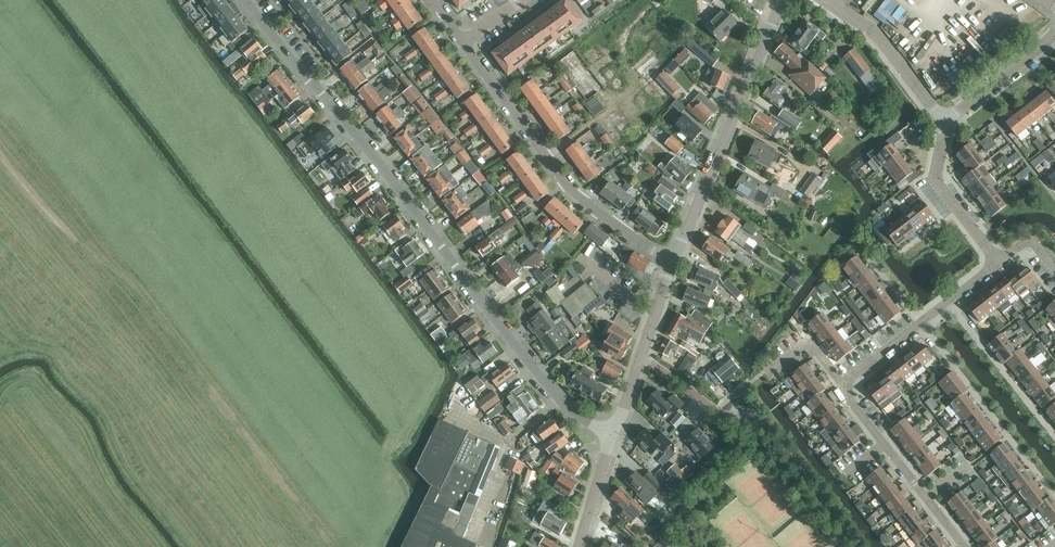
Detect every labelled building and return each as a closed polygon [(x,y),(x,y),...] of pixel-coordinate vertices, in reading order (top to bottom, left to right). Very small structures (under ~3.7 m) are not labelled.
[(205,16),(226,1),(225,0),(199,0),(202,4),(198,7),(205,16)] [(293,10),(306,0),(287,0),(285,2),(286,1),(293,10)] [(299,20),(316,7),(311,0),(306,0),(293,10),(300,19),(299,20)] [(395,11),(408,1),(408,0),(389,0),(380,7),(374,11),(377,15),(391,5),(395,11)] [(460,10),(474,0),(453,0),(460,10)] [(566,0),(492,54),(508,76),(581,22),(566,0)] [(874,13),(884,22),(888,18),(897,27),(910,13),(895,0),(886,0),(874,13)] [(210,14),(217,23),(237,7),(235,4),(235,3),(230,7),(226,1),(205,16),(206,17),(210,14)] [(391,22),(394,26),(415,11),(408,1),(395,11),(399,16),(391,22)] [(343,6),(347,12),(353,9),(348,2),(349,3),(344,7),(343,5),(343,6)] [(1012,29),(1016,25),(994,5),(990,9),(1012,29)] [(217,23),(224,33),(241,20),(236,15),(241,11),(240,10),(240,11),(237,7),(217,23)] [(301,20),(307,29),(324,16),(316,7),(299,20),(299,21),(301,20)] [(353,9),(347,12),(352,19),(352,18),(357,14),(357,15),(358,15),(353,9)] [(738,25),(735,23),(723,10),(705,26),(708,29),(707,29),(711,33),(712,33),(714,35),(713,36),(715,37),(716,37),(721,42),(722,41),(727,37),(726,36),(738,25)] [(415,11),(394,26),(397,30),(405,24),(409,30),(422,20),(415,11)] [(313,38),(314,39),(331,25),(324,16),(307,29),(314,37),(313,38)] [(241,20),(224,33),(231,42),(227,45),(232,51),(244,42),(240,36),(248,30),(241,20)] [(805,21),(797,32),(811,42),(816,35),(823,40),(826,35),(806,21),(807,20),(806,20),(805,21)] [(356,25),(361,32),(366,28),(362,21),(361,21),(362,22),(357,26),(356,25)] [(315,38),(322,47),(338,35),(331,25),(314,39),(315,38)] [(366,28),(361,32),(366,38),(365,37),(370,33),(371,35),(366,28)] [(413,37),(421,47),(432,39),(424,29),(413,37)] [(811,42),(797,32),(789,43),(788,43),(789,44),(803,54),(811,42)] [(968,32),(964,36),(984,58),(988,53),(968,32)] [(328,57),(345,44),(338,35),(322,47),(329,56),(328,57)] [(687,45),(713,67),(720,59),(694,37),(687,45)] [(228,67),(245,54),(250,60),(242,67),(247,74),(261,62),(256,55),(262,49),(254,39),(241,49),(240,48),(223,62),(228,67)] [(424,53),(428,58),(440,49),(432,39),(421,47),(416,50),(414,48),(409,52),(413,58),(419,54),(420,56),(424,53)] [(376,41),(363,51),(367,55),(373,50),(378,57),(384,52),(376,41)] [(774,53),(793,71),(789,76),(811,96),(827,79),(799,54),(797,56),(783,43),(774,53)] [(345,44),(328,57),(328,58),(329,57),(337,66),(353,53),(345,44)] [(428,58),(436,68),(447,60),(440,49),(428,58)] [(683,62),(690,53),(684,49),(677,58),(683,62)] [(844,57),(861,78),(871,70),(855,49),(844,57)] [(404,56),(408,62),(413,58),(409,52),(404,56)] [(340,71),(348,80),(371,62),(368,57),(356,66),(353,61),(340,71)] [(667,68),(672,73),(681,64),(676,59),(667,68)] [(436,68),(443,78),(455,70),(447,60),(436,68)] [(827,66),(821,61),(817,66),(823,71),(827,66)] [(371,62),(348,80),(355,90),(368,80),(364,76),(375,67),(371,62)] [(391,69),(398,78),(402,74),(395,65),(391,69)] [(428,68),(424,72),(428,77),(433,74),(428,68)] [(706,75),(714,78),(711,86),(723,91),(730,75),(717,70),(717,71),(709,68),(706,75)] [(262,91),(266,96),(287,79),(279,70),(267,80),(270,84),(262,91)] [(443,78),(451,88),(462,80),(455,70),(443,78)] [(428,77),(424,72),(419,75),(424,81),(428,77)] [(664,72),(656,79),(672,96),(680,89),(664,72)] [(403,75),(399,78),(408,89),(412,86),(403,75)] [(266,96),(256,104),(260,109),(264,115),(275,107),(271,101),(279,95),(282,99),(279,101),(285,109),(301,96),(287,79),(266,96)] [(763,96),(780,108),(790,94),(787,92),(788,90),(785,88),(786,86),(776,79),(770,88),(769,87),(763,96)] [(462,80),(451,88),(458,99),(470,90),(462,80)] [(529,99),(540,91),(547,86),(544,81),(537,86),(533,80),(521,89),(529,99)] [(562,84),(565,89),(570,85),(568,82),(567,80),(562,84)] [(358,93),(366,103),(385,88),(381,84),(375,89),(370,84),(358,93)] [(573,89),(573,88),(570,85),(565,89),(568,93),(573,89)] [(266,96),(262,91),(258,86),(249,94),(256,104),(266,96)] [(408,89),(403,93),(411,104),(421,97),(412,86),(408,89)] [(385,88),(366,103),(373,113),(385,103),(381,97),(388,92),(385,88)] [(444,89),(439,92),(443,98),(448,94),(444,89)] [(529,99),(536,109),(548,101),(540,91),(529,99)] [(1037,99),(1047,113),(1054,106),(1054,102),(1047,91),(1037,99)] [(443,98),(439,92),(434,96),(438,101),(443,98)] [(718,108),(701,92),(686,108),(705,125),(714,114),(713,114),(718,108)] [(465,103),(473,113),(484,105),(477,94),(465,103)] [(422,97),(413,105),(421,115),(430,107),(422,97)] [(586,105),(595,116),(605,109),(596,97),(586,105)] [(686,108),(677,99),(672,105),(681,114),(686,108)] [(1037,99),(1027,107),(1037,121),(1047,113),(1037,99)] [(544,120),(555,111),(562,106),(559,102),(552,107),(548,101),(536,109),(544,120)] [(573,107),(576,111),(581,107),(578,103),(573,107)] [(287,118),(292,124),(299,119),(303,124),(315,114),(307,104),(295,114),(294,113),(287,118)] [(473,113),(480,123),(492,115),(484,105),(473,113)] [(376,116),(383,126),(402,111),(399,107),(393,112),(388,106),(376,116)] [(581,107),(576,111),(579,115),(584,112),(581,107)] [(1027,107),(1016,115),(1027,129),(1037,121),(1027,107)] [(430,108),(421,116),(429,126),(430,125),(439,118),(430,108)] [(402,111),(383,126),(391,135),(403,126),(399,120),(405,115),(403,111),(402,111)] [(544,120),(551,130),(563,121),(555,111),(544,120)] [(780,117),(793,127),(797,120),(784,111),(780,117)] [(465,112),(460,115),(463,121),(469,117),(465,112)] [(771,120),(760,112),(759,114),(756,114),(755,117),(755,119),(753,123),(758,127),(760,124),(766,128),(764,131),(770,135),(777,124),(782,127),(785,124),(773,116),(771,120)] [(480,123),(488,134),(499,125),(492,115),(480,123)] [(703,131),(685,115),(675,126),(693,142),(703,131)] [(1027,129),(1016,115),(1006,123),(1017,136),(1027,129)] [(430,125),(438,135),(447,128),(439,118),(430,125)] [(563,121),(551,130),(559,140),(570,132),(563,121)] [(278,128),(282,132),(289,127),(285,122),(278,128)] [(474,124),(469,128),(473,133),(478,129),(474,124)] [(488,134),(495,144),(507,136),(499,125),(488,134)] [(595,129),(601,138),(606,134),(600,126),(595,129)] [(334,138),(326,127),(313,137),(312,136),(304,142),(314,154),(318,151),(323,158),(335,148),(330,141),(334,138)] [(401,146),(402,148),(415,137),(407,128),(394,138),(398,142),(397,144),(399,146),(401,146)] [(447,128),(442,132),(449,141),(453,137),(447,128)] [(473,133),(469,128),(464,131),(468,137),(473,133)] [(820,146),(828,153),(842,137),(834,130),(820,146)] [(879,169),(884,165),(898,154),(892,145),(893,144),(893,145),(903,138),(898,132),(889,139),(882,145),(885,149),(871,159),(879,169)] [(293,140),(298,146),(307,139),(302,133),(293,140)] [(606,134),(601,138),(604,142),(609,138),(606,134)] [(507,136),(495,144),(503,154),(514,146),(507,136)] [(665,144),(677,155),(684,147),(672,136),(665,144)] [(415,137),(402,148),(402,149),(402,150),(404,152),(406,153),(409,157),(422,147),(415,137)] [(613,142),(609,138),(604,142),(607,146),(613,142)] [(1033,142),(1037,147),(1042,143),(1038,138),(1033,142)] [(994,140),(990,144),(985,149),(988,152),(997,145),(994,140)] [(567,151),(574,161),(586,153),(578,142),(567,151)] [(616,146),(613,142),(607,146),(610,150),(616,146)] [(450,148),(455,155),(462,149),(457,143),(450,148)] [(489,143),(484,147),(488,153),(493,150),(489,143)] [(749,158),(769,167),(772,161),(779,164),(783,156),(776,152),(776,151),(756,143),(749,158)] [(955,155),(963,164),(977,153),(970,143),(955,155)] [(1042,143),(1037,147),(1040,151),(1045,148),(1042,143)] [(417,167),(418,168),(435,154),(428,145),(410,159),(414,163),(413,165),(415,167),(417,167)] [(488,153),(484,147),(479,151),(483,157),(488,153)] [(330,158),(322,164),(328,172),(336,165),(346,177),(355,170),(349,163),(353,160),(344,150),(332,160),(330,158)] [(456,156),(462,165),(472,159),(465,150),(456,156)] [(636,153),(634,150),(624,158),(626,161),(627,160),(628,162),(636,153)] [(1042,154),(1045,158),(1050,155),(1047,150),(1042,154)] [(507,160),(515,171),(526,162),(519,152),(507,160)] [(574,161),(582,171),(593,163),(586,153),(574,161)] [(963,164),(970,173),(971,174),(977,169),(978,170),(983,166),(986,164),(977,153),(963,164)] [(435,154),(418,168),(418,169),(418,171),(420,173),(422,173),(425,178),(443,164),(435,154)] [(884,165),(891,174),(905,163),(898,154),(884,165)] [(1050,155),(1045,158),(1049,163),(1054,159),(1050,155)] [(658,167),(663,172),(671,179),(673,176),(682,183),(692,172),(676,156),(667,167),(662,162),(658,167)] [(471,161),(465,166),(472,176),(473,175),(479,171),(471,161)] [(515,171),(523,181),(534,172),(526,162),(515,171)] [(593,163),(582,171),(589,182),(601,174),(593,163)] [(905,163),(891,174),(898,183),(896,185),(901,191),(920,176),(915,170),(913,172),(905,163)] [(433,188),(433,189),(452,175),(445,165),(426,179),(430,184),(429,185),(431,188),(433,188)] [(962,179),(970,189),(989,174),(983,166),(978,170),(977,169),(971,174),(970,173),(962,179)] [(1019,181),(1023,178),(1031,171),(1028,167),(1015,177),(1019,181)] [(473,175),(481,186),(487,181),(479,171),(473,175)] [(508,171),(503,175),(508,180),(512,176),(508,171)] [(342,184),(348,192),(353,187),(357,193),(370,182),(362,172),(350,182),(348,180),(342,184)] [(523,181),(530,191),(542,183),(534,172),(523,181)] [(627,174),(622,177),(626,183),(631,180),(627,174)] [(734,190),(750,200),(752,196),(755,198),(765,204),(772,191),(782,197),(786,191),(773,184),(770,189),(745,174),(734,190)] [(977,198),(991,187),(996,183),(989,174),(970,189),(977,198)] [(452,175),(433,189),(434,190),(434,191),(436,194),(437,194),(441,198),(459,184),(452,175)] [(508,180),(503,175),(499,178),(503,184),(508,180)] [(802,191),(809,196),(816,186),(819,188),(823,182),(813,175),(802,191)] [(674,187),(675,186),(662,177),(657,183),(660,185),(655,193),(657,195),(654,200),(669,212),(673,206),(672,205),(678,197),(671,192),(671,191),(674,187)] [(631,180),(626,183),(630,188),(635,185),(631,180)] [(601,194),(612,202),(621,190),(610,182),(601,194)] [(542,183),(530,191),(538,201),(549,193),(542,183)] [(621,190),(612,202),(623,210),(632,198),(626,194),(630,188),(626,183),(621,190)] [(449,210),(463,199),(468,195),(461,186),(442,200),(445,204),(445,206),(447,208),(448,208),(449,210)] [(353,199),(358,206),(373,194),(368,187),(353,199)] [(977,198),(984,207),(999,196),(991,187),(977,198)] [(523,191),(518,195),(523,201),(528,197),(523,191)] [(374,215),(375,214),(380,221),(390,213),(385,207),(388,205),(379,194),(367,204),(365,202),(353,212),(357,218),(370,209),(374,215)] [(523,201),(518,195),(513,199),(518,205),(523,201)] [(999,196),(984,207),(992,217),(1006,206),(999,196)] [(545,209),(555,217),(564,207),(555,198),(545,209)] [(463,199),(449,210),(450,211),(450,212),(452,214),(453,215),(456,219),(470,209),(463,199)] [(458,223),(467,234),(480,225),(477,222),(484,217),(491,216),(490,204),(488,201),(458,223)] [(924,202),(914,210),(925,224),(935,217),(924,202)] [(516,211),(520,216),(530,208),(526,203),(516,211)] [(631,217),(656,235),(664,224),(639,206),(631,217)] [(555,217),(564,226),(574,215),(564,207),(555,217)] [(819,213),(812,210),(809,219),(816,221),(819,213)] [(914,210),(905,217),(916,232),(925,224),(914,210)] [(574,215),(564,226),(574,234),(584,224),(574,215)] [(727,216),(721,224),(754,248),(758,242),(750,237),(749,239),(737,230),(741,226),(727,216)] [(370,241),(378,235),(379,237),(387,231),(392,237),(396,242),(406,235),(402,229),(405,228),(397,217),(384,226),(383,224),(366,237),(370,241)] [(484,257),(497,247),(493,242),(511,229),(519,223),(515,217),(507,223),(476,247),(484,257)] [(547,217),(542,222),(547,226),(552,222),(547,217)] [(905,217),(895,224),(907,239),(916,232),(905,217)] [(743,228),(753,236),(757,230),(747,223),(743,228)] [(587,231),(584,234),(588,236),(592,239),(597,243),(602,246),(604,244),(607,239),(609,237),(605,234),(599,229),(595,226),(592,224),(590,226),(587,231)] [(754,248),(721,224),(715,232),(728,242),(731,238),(743,247),(743,246),(751,252),(754,248)] [(907,239),(895,224),(887,230),(884,226),(877,232),(888,245),(893,241),(897,246),(907,239)] [(558,227),(549,237),(555,241),(563,232),(558,227)] [(516,241),(520,247),(524,243),(531,252),(535,249),(525,235),(516,241)] [(731,260),(733,257),(748,268),(753,262),(737,251),(735,255),(712,238),(708,243),(706,244),(705,246),(705,248),(704,249),(719,261),(724,255),(731,260)] [(395,251),(407,267),(425,254),(415,241),(404,249),(402,246),(395,251)] [(622,253),(632,258),(629,264),(644,272),(644,270),(646,270),(648,266),(647,265),(650,260),(625,247),(622,253)] [(520,261),(524,267),(532,268),(543,259),(535,249),(520,261)] [(495,273),(499,277),(517,264),(509,254),(491,267),(493,269),(492,270),(494,273),(495,273)] [(842,267),(850,277),(864,266),(857,256),(842,267)] [(517,264),(499,277),(502,282),(502,283),(503,285),(505,285),(506,287),(520,277),(515,271),(519,267),(517,264)] [(856,285),(857,287),(872,275),(864,266),(850,277),(854,283),(852,285),(854,287),(856,285)] [(538,277),(542,282),(555,273),(551,267),(538,277)] [(691,281),(706,286),(705,289),(714,292),(719,277),(713,275),(713,274),(697,267),(691,281)] [(1027,267),(1018,275),(1029,289),(1039,282),(1027,267)] [(420,281),(428,290),(443,279),(436,269),(420,281)] [(857,287),(864,296),(879,284),(872,275),(857,287)] [(1018,275),(1009,281),(1008,282),(1017,293),(1016,293),(1019,297),(1029,289),(1018,275)] [(791,278),(787,282),(796,290),(799,285),(791,278)] [(1006,278),(996,286),(1008,300),(1016,293),(1017,293),(1008,282),(1009,281),(1006,278)] [(443,279),(428,290),(435,300),(450,288),(443,279)] [(723,284),(740,301),(741,300),(745,304),(748,299),(728,279),(723,284)] [(395,287),(400,293),(408,287),(403,280),(395,287)] [(864,296),(872,305),(886,294),(879,284),(864,296)] [(987,293),(999,307),(1002,312),(1012,305),(1008,300),(996,286),(987,293)] [(692,304),(698,306),(707,310),(711,298),(688,289),(684,301),(692,304)] [(438,304),(445,314),(460,302),(453,293),(438,304)] [(987,293),(978,300),(989,315),(999,307),(987,293)] [(872,305),(879,315),(894,303),(886,294),(872,305)] [(1049,295),(1039,303),(1042,307),(1052,299),(1049,295)] [(989,315),(978,300),(968,308),(980,322),(989,315)] [(1052,319),(1054,317),(1054,301),(1043,310),(1048,317),(1046,319),(1048,322),(1052,319)] [(460,302),(445,314),(452,323),(468,312),(460,302)] [(540,338),(554,328),(563,321),(561,317),(553,323),(544,311),(538,302),(528,310),(536,321),(528,327),(533,333),(535,331),(540,338)] [(588,314),(597,307),(593,302),(584,309),(588,314)] [(413,310),(417,315),(426,308),(422,303),(413,310)] [(512,307),(517,315),(523,310),(518,303),(512,307)] [(894,303),(879,315),(886,324),(901,313),(894,303)] [(698,306),(692,304),(688,313),(709,328),(713,323),(696,311),(698,306)] [(418,316),(422,321),(431,315),(427,309),(418,316)] [(677,313),(665,334),(675,339),(677,335),(687,341),(690,335),(701,342),(709,328),(688,314),(686,318),(677,313)] [(808,324),(815,334),(830,322),(822,313),(808,324)] [(572,319),(578,328),(583,324),(577,315),(572,319)] [(851,321),(859,330),(863,327),(855,318),(851,321)] [(1029,322),(1030,323),(1036,331),(1040,328),(1033,318),(1029,322)] [(462,334),(467,340),(465,342),(469,347),(479,339),(476,334),(481,330),(473,319),(459,330),(458,328),(449,335),(453,341),(462,334)] [(815,334),(822,343),(837,332),(830,322),(815,334)] [(611,330),(607,336),(626,347),(632,337),(621,330),(621,329),(612,323),(609,329),(611,330)] [(437,340),(446,334),(447,333),(442,326),(431,334),(436,341),(437,340)] [(863,327),(859,330),(866,340),(870,337),(863,327)] [(554,328),(540,338),(550,351),(549,352),(550,352),(557,347),(559,349),(558,349),(559,350),(566,344),(554,328)] [(822,343),(830,353),(844,341),(837,332),(822,343)] [(446,334),(437,340),(440,345),(449,338),(446,334)] [(988,345),(995,355),(1010,343),(1002,334),(988,345)] [(585,335),(575,343),(580,349),(580,350),(591,342),(585,335)] [(626,347),(607,336),(607,337),(609,338),(605,345),(600,346),(602,350),(609,354),(610,353),(621,360),(628,349),(626,347)] [(687,350),(676,344),(666,338),(658,352),(669,357),(673,350),(683,356),(687,350)] [(844,341),(830,353),(837,362),(852,351),(844,341)] [(463,354),(464,355),(456,362),(460,368),(469,362),(470,363),(478,356),(483,362),(497,352),(490,342),(483,347),(479,342),(463,354)] [(682,346),(690,351),(692,347),(684,342),(682,346)] [(561,353),(566,359),(580,349),(575,343),(561,353)] [(1003,364),(1006,362),(1006,361),(1017,352),(1010,343),(995,355),(1003,364)] [(922,344),(912,351),(924,366),(933,358),(922,344)] [(1006,362),(1013,371),(1028,360),(1020,349),(1017,352),(1006,361),(1006,362)] [(912,351),(903,358),(914,373),(924,366),(912,351)] [(595,359),(606,364),(609,358),(598,352),(595,359)] [(711,369),(719,378),(736,364),(728,355),(711,369)] [(679,369),(687,373),(693,361),(685,357),(679,369)] [(786,380),(792,388),(812,373),(807,367),(810,365),(811,367),(816,362),(813,358),(790,376),(786,380)] [(903,358),(893,366),(905,380),(914,373),(903,358)] [(592,366),(616,380),(619,375),(621,374),(622,372),(622,371),(623,369),(608,360),(605,367),(595,361),(592,366)] [(1013,371),(1021,380),(1035,369),(1028,360),(1013,371)] [(485,383),(486,382),(491,379),(497,387),(515,374),(506,363),(498,369),(496,367),(482,378),(485,383)] [(884,373),(886,377),(887,376),(896,387),(905,380),(893,366),(884,373)] [(569,385),(600,402),(608,388),(592,379),(592,378),(591,378),(594,372),(583,367),(580,373),(577,371),(569,385)] [(1021,380),(1028,389),(1042,378),(1035,369),(1021,380)] [(939,383),(946,392),(960,381),(953,371),(939,383)] [(480,379),(476,373),(463,383),(467,389),(480,379)] [(799,397),(803,393),(819,381),(812,373),(792,388),(799,397)] [(886,377),(877,384),(889,398),(899,390),(896,387),(887,376),(886,377)] [(1028,389),(1035,399),(1050,387),(1042,378),(1028,389)] [(803,393),(809,401),(810,401),(822,392),(822,393),(825,390),(819,381),(803,393)] [(946,392),(953,401),(953,402),(965,393),(965,394),(968,391),(960,381),(946,392)] [(889,398),(877,384),(868,391),(883,410),(893,402),(889,398)] [(771,391),(774,395),(780,391),(776,387),(771,391)] [(1035,399),(1042,408),(1054,398),(1054,394),(1050,387),(1035,399)] [(658,390),(647,402),(663,417),(670,410),(675,414),(684,405),(674,395),(669,401),(658,390)] [(485,412),(500,400),(494,391),(478,403),(485,412)] [(507,407),(513,415),(533,399),(526,391),(519,396),(518,395),(505,404),(507,407)] [(806,403),(812,412),(828,400),(822,393),(822,392),(810,401),(809,401),(806,403)] [(950,404),(957,413),(972,402),(965,394),(965,393),(953,402),(953,401),(950,404)] [(925,402),(928,406),(935,401),(932,397),(925,402)] [(533,399),(513,415),(519,423),(524,420),(535,413),(536,412),(540,409),(533,399)] [(812,412),(819,420),(834,408),(828,400),(812,412)] [(486,413),(491,419),(507,407),(502,401),(486,413)] [(935,401),(928,406),(932,411),(939,405),(935,401)] [(957,413),(964,423),(979,412),(972,402),(957,413)] [(1052,421),(1054,418),(1054,403),(1045,411),(1052,421)] [(819,420),(825,429),(841,417),(834,408),(819,420)] [(964,423),(972,432),(986,421),(979,412),(964,423)] [(680,413),(671,422),(677,428),(685,418),(680,413)] [(832,437),(847,425),(841,417),(825,429),(821,432),(827,440),(832,437)] [(432,486),(432,487),(441,491),(468,433),(469,433),(440,419),(432,436),(416,469),(431,486),(432,486)] [(552,419),(545,425),(532,434),(540,444),(547,439),(560,430),(556,424),(556,423),(555,421),(553,421),(552,419)] [(890,430),(898,440),(912,428),(905,419),(890,430)] [(498,426),(505,436),(512,431),(505,420),(498,426)] [(972,432),(979,442),(994,430),(986,421),(972,432)] [(832,437),(838,445),(854,433),(847,425),(832,437)] [(905,449),(919,437),(924,434),(917,425),(912,428),(898,440),(905,449)] [(636,439),(652,455),(658,448),(663,452),(672,443),(662,433),(657,438),(646,428),(636,439)] [(699,429),(686,440),(702,458),(715,447),(699,429)] [(994,430),(979,442),(986,451),(1001,440),(994,430)] [(561,432),(548,441),(543,445),(551,456),(569,442),(567,440),(568,439),(567,437),(565,437),(561,432)] [(854,433),(838,445),(845,454),(860,442),(854,433)] [(477,545),(461,538),(471,518),(480,498),(500,448),(468,435),(441,491),(432,487),(402,546),(476,546),(477,545)] [(905,449),(912,458),(927,447),(919,437),(905,449)] [(951,452),(952,450),(956,455),(959,452),(952,442),(947,446),(951,452)] [(989,455),(997,464),(1011,453),(1004,443),(989,455)] [(912,458),(920,468),(934,456),(927,447),(912,458)] [(556,453),(549,458),(564,470),(566,468),(575,475),(584,463),(571,452),(565,459),(556,453)] [(997,464),(1004,473),(1018,462),(1011,453),(997,464)] [(934,456),(920,468),(927,477),(941,466),(934,456)] [(505,468),(520,475),(526,464),(511,457),(505,468)] [(564,470),(549,458),(542,471),(551,475),(559,480),(554,487),(569,497),(570,495),(573,495),(574,493),(573,490),(578,483),(562,473),(564,470)] [(532,468),(536,464),(532,459),(527,463),(532,468)] [(1007,486),(1011,483),(1026,472),(1018,462),(1004,473),(1000,477),(1007,486)] [(671,476),(667,480),(675,489),(676,489),(689,478),(685,475),(676,465),(668,472),(671,476)] [(865,479),(871,488),(887,476),(880,467),(865,479)] [(637,472),(627,483),(638,493),(637,495),(647,504),(655,496),(656,495),(665,504),(670,499),(670,498),(672,493),(665,486),(664,487),(652,474),(647,479),(645,477),(643,479),(637,472)] [(1011,483),(1019,492),(1033,481),(1026,472),(1011,483)] [(871,488),(878,496),(893,484),(887,476),(871,488)] [(987,487),(983,481),(980,477),(976,480),(979,484),(978,485),(983,490),(987,487)] [(1019,492),(1026,502),(1040,490),(1033,481),(1019,492)] [(878,496),(884,504),(900,492),(893,484),(878,496)] [(634,501),(621,489),(612,499),(624,510),(621,514),(631,523),(643,511),(634,501)] [(1026,502),(1033,511),(1037,508),(1036,508),(1047,499),(1040,490),(1026,502)] [(947,503),(954,512),(969,501),(962,491),(947,503)] [(884,504),(891,513),(906,500),(900,492),(884,504)] [(1043,517),(1054,508),(1054,502),(1050,496),(1047,499),(1036,508),(1037,508),(1033,511),(1036,514),(1039,512),(1043,517)] [(891,513),(897,521),(913,509),(906,500),(891,513)] [(954,512),(961,521),(976,510),(969,501),(954,512)] [(1043,517),(1039,520),(1047,530),(1054,524),(1054,508),(1043,517)] [(897,521),(904,529),(919,517),(913,509),(897,521)] [(961,521),(968,530),(983,519),(976,510),(961,521)] [(541,526),(560,536),(567,523),(548,512),(541,526)] [(525,522),(534,527),(537,521),(529,515),(525,522)] [(904,529),(910,537),(926,525),(919,517),(904,529)] [(968,530),(976,540),(990,528),(983,519),(968,530)] [(910,537),(916,545),(932,534),(932,533),(926,525),(910,537)] [(981,546),(985,546),(994,540),(995,541),(998,539),(990,528),(976,540),(981,546)] [(1030,528),(1026,531),(1033,541),(1037,538),(1030,528)] [(942,539),(935,530),(932,533),(932,534),(916,545),(918,546),(931,546),(942,539)] [(541,546),(561,546),(536,533),(531,542),(541,546)] [(517,542),(504,537),(500,546),(516,546),(517,542)]
